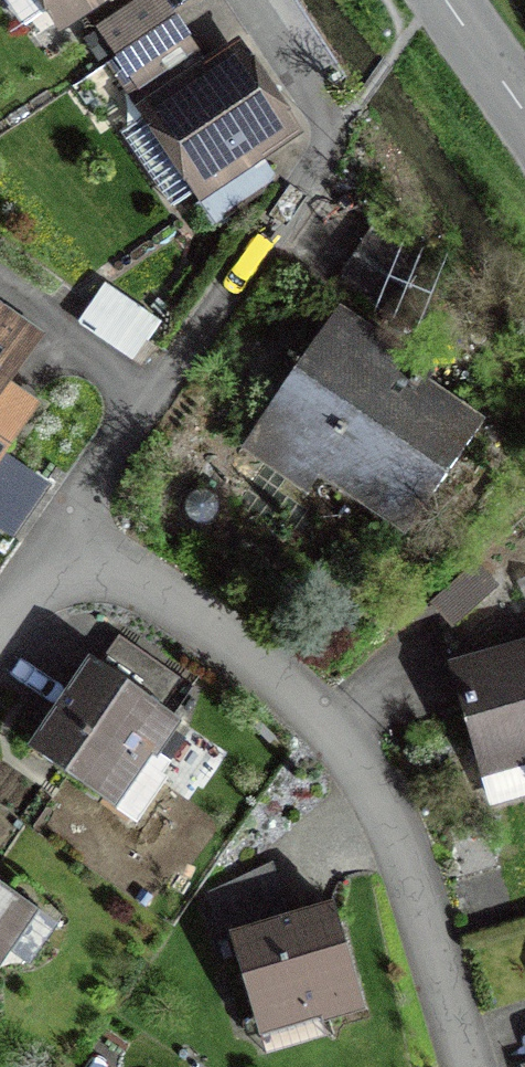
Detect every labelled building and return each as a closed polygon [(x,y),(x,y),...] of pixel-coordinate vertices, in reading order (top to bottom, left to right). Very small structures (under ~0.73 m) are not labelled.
[(13,18),(41,0),(2,0),(13,18)] [(61,13),(81,0),(52,0),(61,13)] [(101,25),(121,55),(142,86),(194,52),(183,35),(173,20),(163,5),(160,0),(140,0),(101,25)] [(156,110),(207,183),(283,130),(233,57),(156,110)] [(493,413),(337,312),(247,448),(404,550),(493,413)] [(18,345),(0,333),(0,373),(18,345)] [(27,402),(0,384),(0,443),(27,402)] [(436,654),(469,766),(524,750),(524,628),(436,654)] [(82,651),(18,742),(101,799),(164,709),(82,651)] [(21,907),(0,893),(0,939),(21,907)] [(318,895),(217,925),(247,1025),(348,995),(318,895)]
